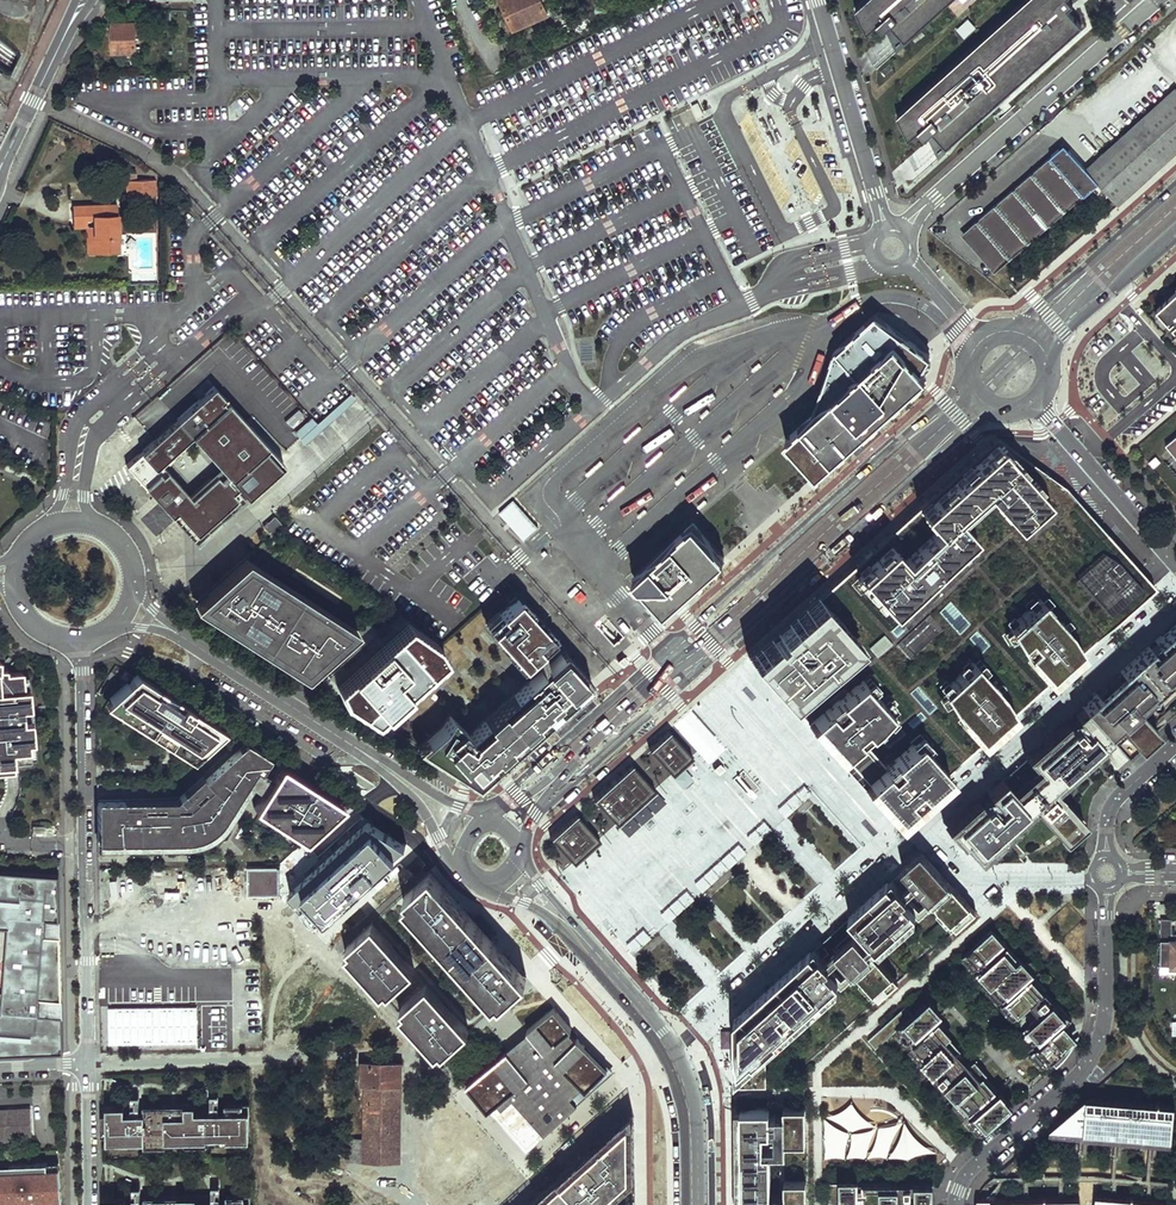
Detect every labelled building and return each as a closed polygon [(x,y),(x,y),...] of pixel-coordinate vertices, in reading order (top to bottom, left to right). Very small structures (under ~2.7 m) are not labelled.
[(514,28),(549,12),(543,0),(501,0),(514,28)] [(584,10),(605,0),(578,0),(584,10)] [(858,7),(869,31),(879,22),(886,29),(888,27),(893,23),(896,26),(896,28),(895,30),(896,32),(897,33),(899,33),(902,32),(908,39),(911,36),(950,0),(866,0),(858,7)] [(897,114),(909,138),(919,129),(925,136),(927,135),(932,130),(936,134),(935,135),(935,136),(935,137),(935,138),(935,139),(936,140),(937,141),(938,141),(939,141),(940,141),(941,141),(942,140),(947,146),(950,143),(1082,24),(1068,8),(1073,3),(1070,0),(1024,0),(897,114)] [(152,11),(152,20),(168,20),(168,11),(152,11)] [(955,30),(964,39),(976,27),(967,18),(955,30)] [(112,22),(113,50),(136,50),(135,21),(112,22)] [(893,23),(888,27),(902,48),(913,38),(911,36),(908,39),(902,32),(899,33),(897,33),(896,32),(895,30),(896,28),(896,26),(893,23)] [(1175,89),(1086,170),(1099,184),(1100,185),(1109,195),(1112,199),(1116,204),(1175,151),(1175,90),(1175,89)] [(927,135),(942,155),(952,145),(950,143),(947,146),(942,140),(941,141),(940,141),(939,141),(938,141),(937,141),(936,140),(935,139),(935,138),(935,137),(935,136),(935,135),(936,134),(932,130),(927,135)] [(1086,170),(1064,144),(969,230),(972,233),(972,243),(971,245),(997,275),(1099,184),(1086,170)] [(155,179),(125,180),(126,196),(156,195),(155,179)] [(1109,195),(1100,185),(1094,190),(1103,200),(1109,195)] [(119,250),(117,202),(73,203),(74,216),(87,216),(94,216),(95,222),(96,251),(119,250)] [(96,251),(95,222),(87,222),(89,251),(96,251)] [(972,233),(969,230),(963,236),(971,245),(972,243),(972,233)] [(1152,315),(1173,339),(1175,342),(1175,294),(1152,315)] [(930,355),(875,314),(834,351),(813,415),(785,439),(817,474),(907,392),(930,355)] [(150,492),(183,529),(183,523),(201,522),(205,533),(212,527),(208,522),(213,517),(217,523),(241,502),(283,463),(245,421),(213,385),(204,394),(206,396),(201,401),(198,398),(176,419),(183,426),(179,430),(172,422),(155,438),(153,439),(125,465),(132,473),(137,469),(139,472),(135,476),(150,492)] [(198,387),(193,392),(198,398),(201,401),(206,396),(204,394),(198,387)] [(316,423),(310,416),(293,431),(304,444),(340,413),(334,406),(316,423)] [(176,419),(172,422),(179,430),(183,426),(176,419)] [(172,422),(171,421),(153,437),(155,438),(172,422)] [(994,436),(748,659),(852,775),(893,820),(1152,584),(1108,536),(1092,542),(1076,501),(1062,485),(994,436)] [(1175,456),(1175,436),(1166,444),(1175,456)] [(135,476),(134,477),(148,493),(150,492),(135,476)] [(499,512),(524,540),(537,527),(512,500),(499,512)] [(217,523),(219,524),(242,503),(241,502),(217,523)] [(155,505),(140,519),(155,536),(171,523),(155,505)] [(274,516),(263,526),(271,535),(282,524),(274,516)] [(208,522),(212,527),(217,523),(213,517),(208,522)] [(183,529),(195,542),(205,533),(201,522),(183,523),(183,529)] [(664,607),(723,553),(694,522),(636,576),(664,607)] [(205,603),(305,666),(348,629),(248,564),(205,603)] [(487,623),(523,664),(553,637),(517,596),(487,623)] [(1118,670),(1127,680),(1149,704),(1175,680),(1175,618),(1153,639),(1157,643),(1151,649),(1147,644),(1118,670)] [(338,685),(344,698),(375,718),(445,656),(436,642),(407,622),(338,685)] [(1153,639),(1147,644),(1151,649),(1157,643),(1153,639)] [(476,784),(592,680),(564,649),(469,733),(451,713),(442,725),(418,747),(476,784)] [(34,742),(29,689),(24,690),(23,674),(22,671),(5,673),(4,670),(1,667),(0,666),(0,774),(15,772),(14,760),(30,759),(30,757),(29,742),(34,742)] [(110,698),(173,738),(184,722),(149,700),(155,691),(178,705),(181,700),(138,672),(133,677),(129,683),(127,682),(110,698)] [(1111,693),(1116,699),(1123,693),(1142,714),(1151,705),(1152,707),(1153,708),(1155,709),(1156,710),(1157,710),(1161,708),(1162,706),(1162,704),(1161,702),(1161,701),(1158,699),(1175,682),(1175,680),(1149,704),(1127,680),(1111,693)] [(1088,699),(1081,706),(1094,720),(1102,713),(1113,717),(1112,718),(1112,719),(1112,720),(1112,721),(1114,722),(1123,732),(1125,731),(1139,747),(1157,730),(1142,714),(1123,693),(1116,699),(1111,693),(1103,685),(1095,692),(1087,698),(1088,699)] [(110,698),(106,702),(192,758),(197,753),(184,744),(203,714),(193,708),(189,713),(180,708),(184,702),(181,700),(178,705),(155,691),(149,700),(184,722),(173,738),(110,698)] [(193,708),(184,702),(180,708),(189,713),(193,708)] [(961,841),(974,855),(997,833),(1035,799),(1043,809),(1055,798),(1046,789),(1100,739),(1106,734),(1094,720),(1081,706),(1080,705),(1072,712),(1074,714),(1071,716),(1069,715),(1062,722),(1064,723),(1053,733),(1051,731),(1014,765),(1015,767),(1005,776),(1004,774),(985,791),(987,793),(984,795),(983,794),(977,799),(975,800),(977,802),(966,812),(964,810),(948,826),(961,841)] [(1106,734),(1128,757),(1139,747),(1125,731),(1123,732),(1114,722),(1112,721),(1112,720),(1112,719),(1112,718),(1113,717),(1102,713),(1094,720),(1106,734)] [(184,744),(197,753),(214,738),(218,732),(220,733),(225,728),(203,714),(184,744)] [(1062,722),(1051,731),(1053,733),(1064,723),(1062,722)] [(692,756),(669,729),(658,739),(649,748),(672,774),(692,756)] [(1053,787),(1103,742),(1100,739),(1046,789),(1055,798),(1043,809),(1035,799),(997,833),(974,855),(977,858),(1001,837),(999,835),(1032,806),(1063,840),(1083,821),(1053,787)] [(141,842),(141,847),(187,846),(192,846),(198,844),(204,842),(208,840),(213,837),(217,835),(221,831),(225,826),(229,822),(247,793),(249,789),(222,771),(246,750),(266,762),(270,756),(245,741),(182,793),(186,798),(182,802),(177,798),(97,799),(97,806),(124,806),(124,843),(113,843),(113,848),(128,848),(128,843),(129,842),(129,805),(139,806),(138,810),(187,809),(217,775),(242,791),(225,819),(223,821),(221,824),(219,826),(215,830),(212,832),(207,835),(204,837),(199,839),(196,840),(190,841),(185,842),(141,842)] [(260,772),(266,762),(246,750),(222,771),(249,789),(256,779),(260,772)] [(304,838),(343,803),(280,763),(270,779),(266,786),(253,806),(304,838)] [(612,780),(593,797),(616,824),(655,789),(631,763),(612,780)] [(1015,767),(1014,765),(1004,774),(1005,776),(1015,767)] [(270,779),(260,772),(256,779),(266,786),(270,779)] [(242,791),(217,775),(187,809),(138,810),(139,806),(129,805),(129,842),(141,842),(185,842),(190,841),(196,840),(199,839),(204,837),(207,835),(212,832),(215,830),(219,826),(221,824),(223,821),(225,819),(242,791)] [(182,793),(177,798),(182,802),(186,798),(182,793)] [(977,799),(975,797),(943,826),(959,843),(961,841),(948,826),(964,810),(966,812),(977,802),(975,800),(977,799)] [(97,806),(98,843),(113,843),(124,843),(124,806),(97,806)] [(563,825),(550,837),(573,863),(599,839),(576,813),(563,825)] [(367,822),(291,889),(319,919),(404,844),(367,822)] [(790,972),(737,1020),(738,1073),(949,881),(922,852),(790,972)] [(279,866),(247,866),(247,894),(279,894),(279,866)] [(402,898),(492,998),(496,995),(499,998),(525,975),(514,962),(447,888),(429,868),(403,891),(406,894),(402,898)] [(15,920),(4,1028),(0,1028),(0,1058),(61,1057),(59,1021),(38,1019),(39,1003),(41,1003),(48,940),(46,940),(47,924),(49,924),(51,903),(33,901),(35,885),(59,887),(59,886),(35,884),(35,879),(0,875),(0,919),(15,920)] [(738,1073),(738,1083),(856,973),(875,955),(932,901),(952,884),(949,881),(738,1073)] [(952,884),(932,901),(947,917),(966,900),(952,884)] [(59,1021),(59,887),(35,885),(33,901),(51,903),(49,924),(47,924),(46,940),(48,940),(41,1003),(39,1003),(38,1019),(59,1021)] [(966,900),(947,917),(952,923),(971,906),(966,900)] [(976,911),(971,906),(952,923),(955,926),(964,917),(976,911)] [(1161,918),(1161,964),(1175,964),(1175,939),(1174,939),(1174,934),(1171,934),(1171,918),(1161,918)] [(1,930),(0,944),(0,1028),(4,1028),(15,920),(0,919),(0,930),(1,930)] [(344,950),(380,990),(384,986),(387,990),(413,966),(371,920),(345,943),(348,946),(344,950)] [(1047,989),(992,929),(966,953),(1025,1017),(1036,1007),(1037,1006),(1033,1002),(1047,989)] [(966,953),(959,959),(1018,1024),(1025,1017),(966,953)] [(856,973),(878,997),(897,979),(875,955),(856,973)] [(398,1011),(434,1051),(438,1047),(441,1050),(467,1027),(425,980),(399,1004),(402,1007),(398,1011)] [(1036,1007),(1042,1014),(1057,1000),(1047,989),(1033,1002),(1037,1006),(1036,1007)] [(1067,1023),(1073,1018),(1057,1000),(1042,1014),(1031,1024),(1046,1041),(1067,1023)] [(939,1016),(927,1003),(926,1004),(938,1018),(939,1016)] [(906,1007),(869,1040),(877,1049),(900,1028),(926,1057),(921,1063),(933,1077),(934,1076),(948,1063),(953,1068),(959,1062),(964,1058),(960,1053),(932,1023),(935,1020),(938,1018),(926,1004),(914,1015),(906,1007)] [(198,1006),(108,1007),(109,1044),(198,1044),(198,1006)] [(572,1029),(554,1008),(527,1030),(530,1034),(508,1052),(507,1052),(465,1086),(524,1151),(577,1104),(569,1095),(575,1090),(581,1085),(585,1091),(607,1068),(577,1038),(575,1039),(569,1031),(572,1029)] [(963,1050),(935,1020),(932,1023),(960,1053),(963,1050)] [(1031,1024),(1024,1030),(1052,1061),(1060,1053),(1078,1037),(1067,1023),(1046,1041),(1031,1024)] [(1078,1037),(1060,1053),(1064,1059),(1070,1051),(1075,1044),(1078,1037)] [(769,1090),(768,1057),(738,1084),(738,1090),(769,1090)] [(990,1073),(977,1059),(971,1064),(1004,1100),(1008,1097),(988,1075),(990,1073)] [(400,1162),(401,1062),(364,1061),(362,1061),(362,1084),(365,1083),(366,1139),(347,1138),(348,1161),(400,1162)] [(945,1088),(965,1070),(959,1062),(953,1068),(948,1063),(934,1076),(945,1088)] [(1004,1100),(971,1064),(965,1070),(945,1088),(978,1124),(1004,1100)] [(1084,1131),(1086,1096),(1049,1128),(1052,1129),(1051,1134),(1099,1138),(1100,1133),(1084,1131)] [(1175,1103),(1086,1096),(1084,1131),(1100,1133),(1104,1133),(1134,1136),(1138,1136),(1169,1138),(1172,1139),(1175,1103)] [(248,1102),(224,1103),(224,1110),(243,1110),(243,1131),(249,1131),(248,1102)] [(142,1111),(100,1112),(101,1133),(106,1133),(122,1133),(123,1137),(186,1136),(186,1139),(206,1139),(206,1136),(227,1135),(227,1131),(243,1131),(243,1110),(224,1110),(206,1110),(206,1103),(183,1103),(183,1111),(165,1111),(165,1103),(142,1104),(142,1111)] [(33,1133),(32,1107),(0,1108),(0,1134),(17,1133),(33,1133)] [(784,1109),(784,1139),(806,1139),(806,1108),(784,1108),(784,1109)] [(634,1163),(634,1118),(632,1109),(599,1140),(602,1144),(588,1157),(584,1153),(561,1174),(573,1187),(561,1198),(549,1185),(528,1204),(579,1204),(584,1200),(589,1204),(592,1204),(634,1163)] [(769,1115),(769,1109),(736,1110),(736,1141),(763,1140),(763,1132),(770,1132),(770,1127),(776,1127),(776,1115),(769,1115)] [(737,1153),(770,1152),(784,1152),(784,1139),(784,1109),(769,1109),(769,1115),(776,1115),(776,1127),(770,1127),(770,1132),(763,1132),(763,1140),(736,1141),(737,1153)] [(1104,1133),(1103,1139),(1133,1141),(1134,1136),(1104,1133)] [(186,1147),(206,1146),(206,1139),(186,1139),(186,1136),(123,1137),(123,1145),(145,1145),(145,1143),(186,1142),(186,1147)] [(1138,1136),(1138,1142),(1168,1144),(1169,1138),(1138,1136)] [(602,1144),(599,1140),(584,1153),(588,1157),(602,1144)] [(771,1197),(770,1152),(737,1153),(737,1180),(737,1203),(737,1204),(764,1204),(764,1197),(771,1197)] [(60,1164),(48,1165),(47,1159),(10,1161),(10,1164),(0,1165),(0,1204),(45,1204),(45,1203),(45,1197),(63,1196),(60,1164)] [(635,1171),(634,1163),(592,1204),(601,1204),(635,1171)] [(573,1187),(561,1174),(549,1185),(561,1198),(573,1187)] [(807,1182),(785,1182),(785,1196),(785,1204),(807,1204),(807,1182)] [(829,1183),(829,1204),(906,1204),(906,1202),(906,1197),(899,1196),(899,1182),(829,1183)] [(934,1182),(899,1182),(899,1196),(906,1197),(906,1202),(916,1202),(915,1185),(934,1185),(934,1182)] [(915,1185),(916,1202),(916,1204),(934,1204),(934,1185),(915,1185)] [(102,1204),(244,1204),(244,1201),(226,1201),(208,1202),(208,1194),(185,1195),(185,1202),(167,1203),(166,1195),(144,1196),(144,1203),(102,1204)] [(226,1194),(226,1201),(244,1201),(244,1204),(250,1204),(250,1194),(226,1194)] [(1096,1194),(1095,1204),(1166,1204),(1166,1200),(1096,1194)] [(785,1196),(771,1197),(764,1197),(764,1204),(785,1204),(785,1196)]
